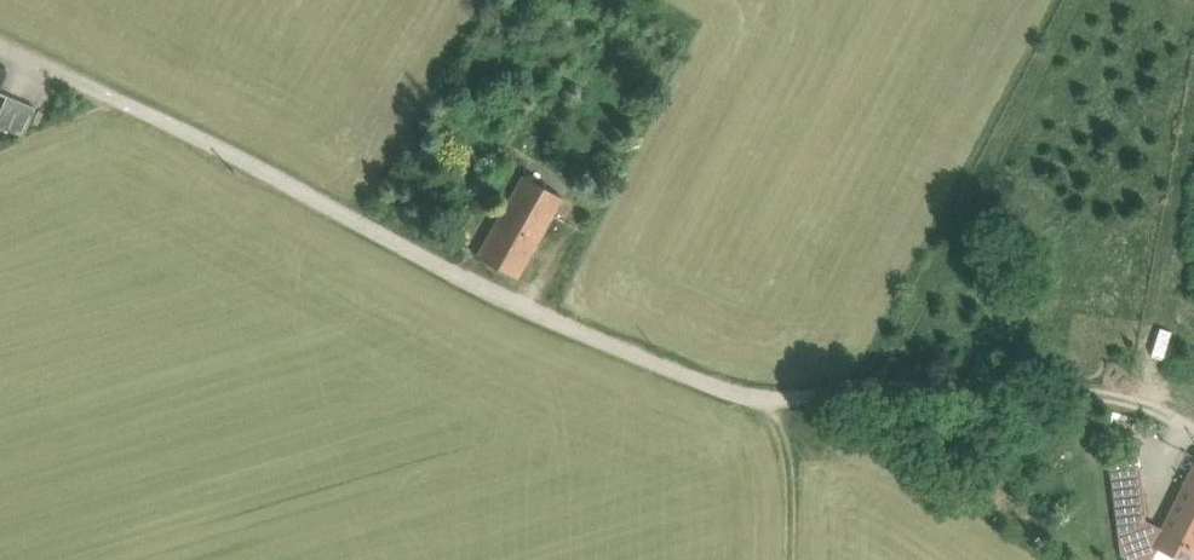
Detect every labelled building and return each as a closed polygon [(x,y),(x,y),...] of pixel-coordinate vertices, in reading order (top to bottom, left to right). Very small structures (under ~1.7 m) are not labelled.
[(11,91),(0,116),(0,121),(27,133),(40,104),(11,91)] [(523,177),(479,256),(519,279),(564,200),(523,177)] [(1139,468),(1110,472),(1115,514),(1142,511),(1145,511),(1139,468)] [(1156,545),(1158,546),(1172,553),(1185,559),(1188,559),(1193,548),(1193,469),(1163,531),(1156,545)] [(1142,511),(1115,514),(1120,555),(1129,559),(1130,559),(1151,559),(1158,546),(1156,545),(1163,531),(1143,521),(1142,511)] [(1151,559),(1168,559),(1172,553),(1158,546),(1151,559)]
